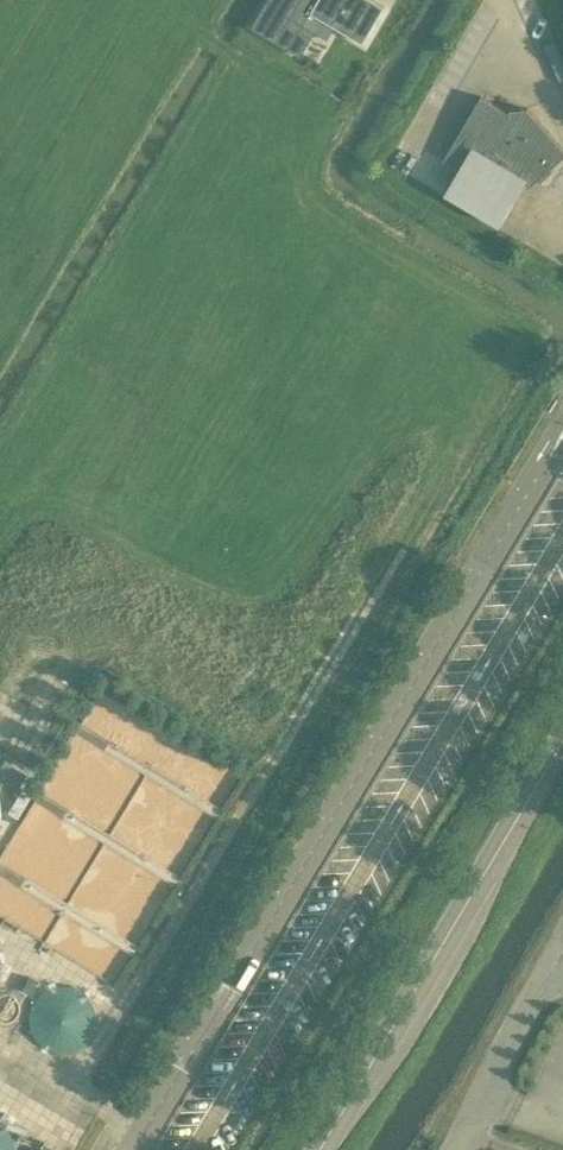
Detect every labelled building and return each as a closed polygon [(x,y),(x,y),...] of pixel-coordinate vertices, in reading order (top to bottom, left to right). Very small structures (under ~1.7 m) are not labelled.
[(251,27),(301,56),(315,31),(328,39),(335,26),(363,43),(385,6),(375,0),(267,0),(251,27)] [(443,161),(460,172),(448,192),(446,191),(445,192),(500,225),(501,223),(499,222),(525,177),(530,173),(539,183),(554,171),(551,168),(562,157),(562,148),(527,108),(526,109),(528,111),(516,120),(508,115),(510,113),(481,96),(443,161)] [(0,768),(0,773),(20,785),(27,774),(5,761),(0,768)] [(29,977),(22,988),(31,994),(38,982),(29,977)]
